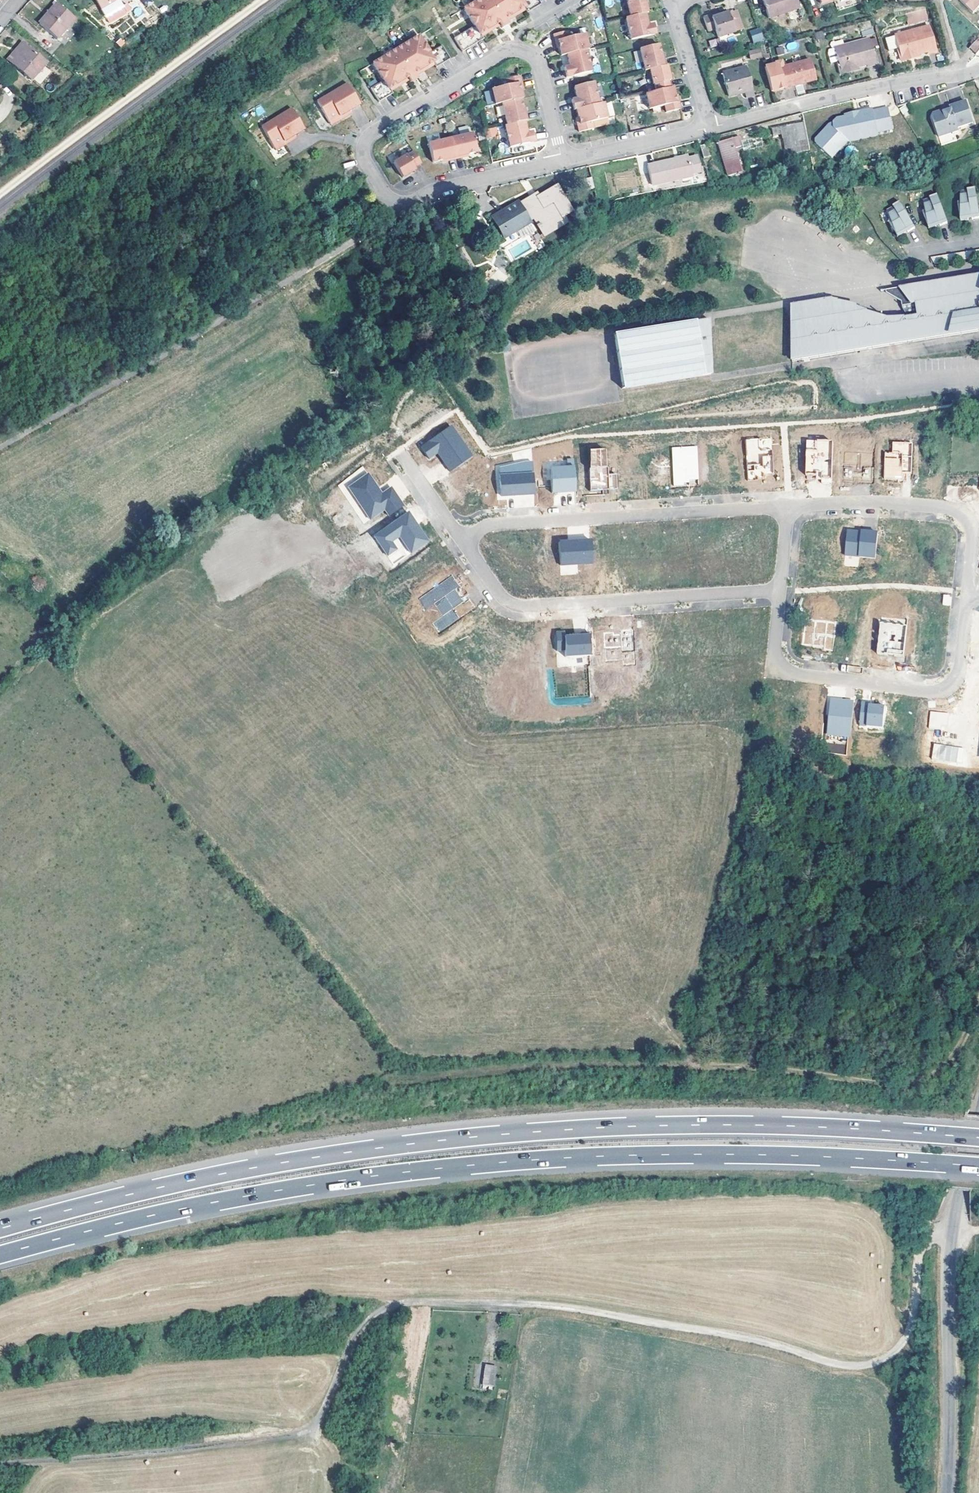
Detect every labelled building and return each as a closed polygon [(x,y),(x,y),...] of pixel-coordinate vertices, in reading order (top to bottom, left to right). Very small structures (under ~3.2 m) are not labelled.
[(75,15),(57,0),(39,21),(57,36),(75,15)] [(538,0),(477,0),(464,8),(475,26),(454,37),(457,43),(462,51),(484,39),(482,36),(481,33),(499,22),(500,25),(502,27),(509,23),(507,20),(506,18),(524,7),(526,10),(527,12),(541,4),(538,0)] [(648,11),(645,0),(628,0),(629,2),(627,2),(631,17),(644,14),(646,13),(648,13),(648,11)] [(769,17),(800,7),(798,0),(763,0),(769,17)] [(975,11),(978,8),(978,0),(963,0),(975,11)] [(506,18),(507,20),(526,10),(524,7),(506,18)] [(913,11),(916,21),(929,17),(926,7),(913,11)] [(728,14),(735,34),(742,31),(735,11),(728,14)] [(909,23),(916,21),(913,11),(906,13),(909,23)] [(626,18),(627,23),(631,40),(656,35),(654,24),(648,26),(646,13),(644,14),(631,17),(626,18)] [(719,40),(735,34),(728,14),(722,16),(711,20),(710,17),(703,20),(708,34),(715,31),(719,40)] [(481,33),(482,36),(500,25),(499,22),(481,33)] [(900,47),(903,57),(915,53),(916,56),(920,55),(919,52),(929,50),(938,48),(931,24),(886,36),(890,49),(900,47)] [(568,30),(567,31),(554,34),(555,38),(556,41),(558,41),(559,47),(561,55),(567,54),(581,51),(586,50),(589,49),(588,47),(585,34),(570,37),(568,30)] [(757,31),(748,33),(751,42),(759,39),(757,31)] [(528,33),(526,39),(535,42),(537,36),(528,33)] [(371,87),(374,93),(379,101),(387,96),(393,93),(391,90),(390,88),(408,77),(410,79),(411,82),(418,78),(416,75),(415,73),(433,62),(435,65),(436,67),(450,59),(445,50),(442,45),(429,52),(419,35),(400,47),(373,62),(383,80),(371,87)] [(853,67),(854,70),(857,69),(857,66),(865,64),(866,67),(876,64),(869,39),(829,50),(827,55),(829,63),(839,61),(841,70),(853,67)] [(20,49),(11,59),(32,77),(47,59),(23,40),(17,47),(20,49)] [(640,49),(645,70),(643,71),(650,69),(664,66),(663,60),(659,44),(640,49)] [(9,57),(11,59),(20,49),(17,47),(9,57)] [(586,50),(581,51),(567,54),(568,59),(569,66),(564,67),(566,77),(591,72),(586,50)] [(757,50),(747,53),(750,61),(760,58),(757,50)] [(810,60),(780,68),(785,87),(815,80),(810,60)] [(415,73),(416,75),(435,65),(433,62),(415,73)] [(785,87),(780,68),(778,63),(763,67),(770,91),(785,87)] [(656,91),(669,88),(667,81),(671,80),(667,65),(664,66),(650,69),(653,84),(654,84),(656,91)] [(35,80),(41,84),(51,70),(44,66),(35,80)] [(744,88),(744,92),(746,97),(753,95),(746,67),(722,73),(728,96),(736,94),(735,90),(744,88)] [(492,89),(495,102),(496,104),(502,102),(521,98),(522,98),(521,90),(520,87),(519,83),(522,83),(520,76),(506,78),(507,85),(492,89)] [(390,88),(391,90),(410,79),(408,77),(390,88)] [(360,103),(359,103),(347,82),(317,100),(330,121),(350,109),(360,103)] [(574,109),(576,109),(599,104),(597,97),(594,82),(574,86),(577,98),(572,100),(574,109)] [(673,87),(669,88),(656,91),(646,93),(649,109),(664,105),(666,112),(680,109),(678,101),(676,102),(675,95),(673,87)] [(525,120),(521,98),(502,102),(507,124),(524,120),(525,120)] [(599,104),(576,109),(578,118),(580,124),(577,125),(579,132),(593,128),(592,122),(608,118),(604,103),(599,104)] [(943,115),(942,113),(934,115),(933,120),(942,147),(956,142),(954,135),(958,133),(957,131),(973,125),(966,103),(950,108),(951,110),(952,113),(949,114),(948,112),(943,115)] [(275,146),(294,135),(305,128),(292,107),(262,126),(275,146)] [(350,109),(330,121),(331,124),(351,112),(350,109)] [(830,127),(817,141),(817,145),(833,159),(848,142),(852,138),(861,136),(860,130),(876,126),(878,133),(894,130),(889,109),(873,112),(873,110),(860,113),(861,115),(846,118),(838,120),(834,125),(830,127)] [(505,125),(510,147),(520,145),(533,142),(535,142),(533,133),(532,131),(527,133),(524,120),(507,124),(505,125)] [(782,134),(805,129),(803,122),(772,128),(773,135),(782,134)] [(878,136),(878,133),(876,126),(860,130),(861,136),(852,138),(848,142),(878,136)] [(487,128),(487,137),(497,136),(497,128),(487,128)] [(787,155),(809,150),(805,129),(782,134),(787,155)] [(191,132),(185,135),(190,145),(196,141),(191,132)] [(455,157),(458,157),(468,154),(477,152),(473,133),(451,138),(447,139),(428,143),(432,162),(442,160),(455,157)] [(294,135),(275,146),(276,149),(296,137),(294,135)] [(724,176),(739,174),(733,140),(718,142),(724,176)] [(533,142),(520,145),(522,152),(534,149),(533,142)] [(209,151),(197,157),(201,163),(212,157),(209,151)] [(421,164),(414,152),(407,156),(407,155),(394,163),(403,177),(416,170),(415,168),(421,164)] [(705,172),(713,171),(710,155),(702,156),(705,172)] [(705,175),(705,172),(702,156),(660,162),(663,181),(705,175)] [(517,202),(491,216),(503,236),(528,223),(528,222),(534,218),(545,236),(565,223),(561,216),(570,211),(555,186),(537,196),(536,193),(518,203),(517,202)] [(972,219),(978,217),(978,210),(975,187),(967,188),(967,190),(960,190),(960,201),(957,201),(957,206),(960,207),(960,220),(969,219),(968,213),(971,212),(972,219)] [(230,191),(219,197),(223,204),(233,198),(230,191)] [(938,220),(940,225),(947,223),(937,194),(930,196),(930,198),(923,199),(925,209),(922,211),(924,216),(926,216),(928,228),(937,226),(935,220),(938,220)] [(906,226),(909,231),(915,228),(900,201),(893,205),(894,206),(886,209),(891,220),(889,220),(891,226),(893,225),(898,236),(905,234),(903,228),(906,226)] [(297,241),(300,246),(307,242),(304,238),(297,241)] [(793,304),(798,340),(792,341),(793,360),(978,330),(978,275),(907,286),(919,299),(922,315),(908,318),(888,321),(870,324),(868,314),(850,311),(849,309),(829,305),(829,298),(793,304)] [(903,308),(908,318),(922,315),(919,299),(907,286),(886,289),(887,293),(901,301),(903,308)] [(870,324),(888,321),(887,317),(857,307),(856,305),(839,301),(838,299),(829,298),(829,305),(849,309),(850,311),(868,314),(870,324)] [(704,339),(701,319),(607,334),(623,388),(710,373),(708,338),(704,339)] [(449,471),(471,456),(449,425),(419,446),(428,459),(436,453),(438,451),(444,460),(442,462),(449,471)] [(747,481),(758,480),(757,477),(763,477),(763,473),(773,473),(772,449),(762,450),(761,438),(745,439),(747,481)] [(771,438),(761,438),(762,450),(772,449),(771,438)] [(671,440),(671,447),(696,446),(696,439),(671,440)] [(689,479),(698,479),(696,446),(671,447),(674,485),(683,485),(683,482),(689,482),(689,479)] [(821,489),(831,490),(832,448),(806,448),(805,482),(816,482),(816,480),(821,480),(821,482),(821,489)] [(912,449),(892,448),(891,459),(884,459),(883,484),(901,484),(901,478),(911,479),(912,449)] [(603,450),(587,450),(590,491),(615,489),(615,474),(607,475),(607,467),(604,467),(603,450)] [(438,451),(436,453),(442,462),(444,460),(438,451)] [(657,484),(655,454),(626,456),(628,481),(647,480),(647,485),(657,484)] [(871,486),(872,457),(843,456),(842,485),(852,485),(852,482),(860,482),(860,485),(871,486)] [(567,467),(549,468),(551,493),(575,491),(573,459),(567,459),(567,467)] [(524,462),(498,468),(500,496),(533,493),(531,462),(524,462)] [(472,465),(447,482),(452,490),(457,486),(461,491),(463,490),(466,495),(473,490),(476,494),(492,493),(490,471),(478,472),(472,465)] [(388,516),(402,505),(389,487),(380,494),(378,495),(375,490),(377,489),(366,474),(346,487),(369,519),(383,509),(388,516)] [(534,494),(511,495),(511,507),(535,506),(534,494)] [(406,512),(372,535),(385,555),(395,549),(390,541),(395,537),(407,554),(426,541),(414,523),(411,524),(409,521),(412,519),(406,512)] [(860,538),(847,537),(844,561),(875,564),(877,539),(860,537),(860,538)] [(590,540),(558,542),(559,565),(592,564),(590,540)] [(438,633),(474,607),(468,600),(464,603),(459,596),(454,589),(459,586),(451,576),(418,599),(425,610),(433,604),(442,616),(431,623),(438,633)] [(463,593),(459,596),(464,603),(468,600),(463,593)] [(805,625),(802,650),(817,651),(824,652),(823,655),(832,656),(835,628),(805,625)] [(613,632),(604,633),(605,661),(622,660),(623,664),(634,664),(632,630),(620,631),(621,635),(614,635),(613,632)] [(905,654),(906,644),(897,643),(898,632),(879,630),(876,661),(888,662),(888,658),(894,659),(893,662),(904,663),(905,654)] [(563,632),(555,632),(556,651),(565,650),(565,657),(590,655),(588,633),(579,633),(579,635),(564,637),(563,632)] [(907,633),(898,632),(897,643),(906,644),(907,633)] [(827,740),(851,742),(854,708),(845,707),(845,709),(841,709),(842,707),(831,706),(827,740)] [(869,709),(862,709),(860,732),(883,734),(885,713),(869,712),(869,709)] [(949,713),(931,711),(929,727),(941,729),(942,725),(948,725),(949,713)] [(958,764),(961,748),(934,743),(931,759),(958,764)] [(482,1363),(468,1363),(467,1381),(481,1381),(482,1363)] [(497,1365),(487,1363),(485,1383),(494,1384),(497,1365)]
